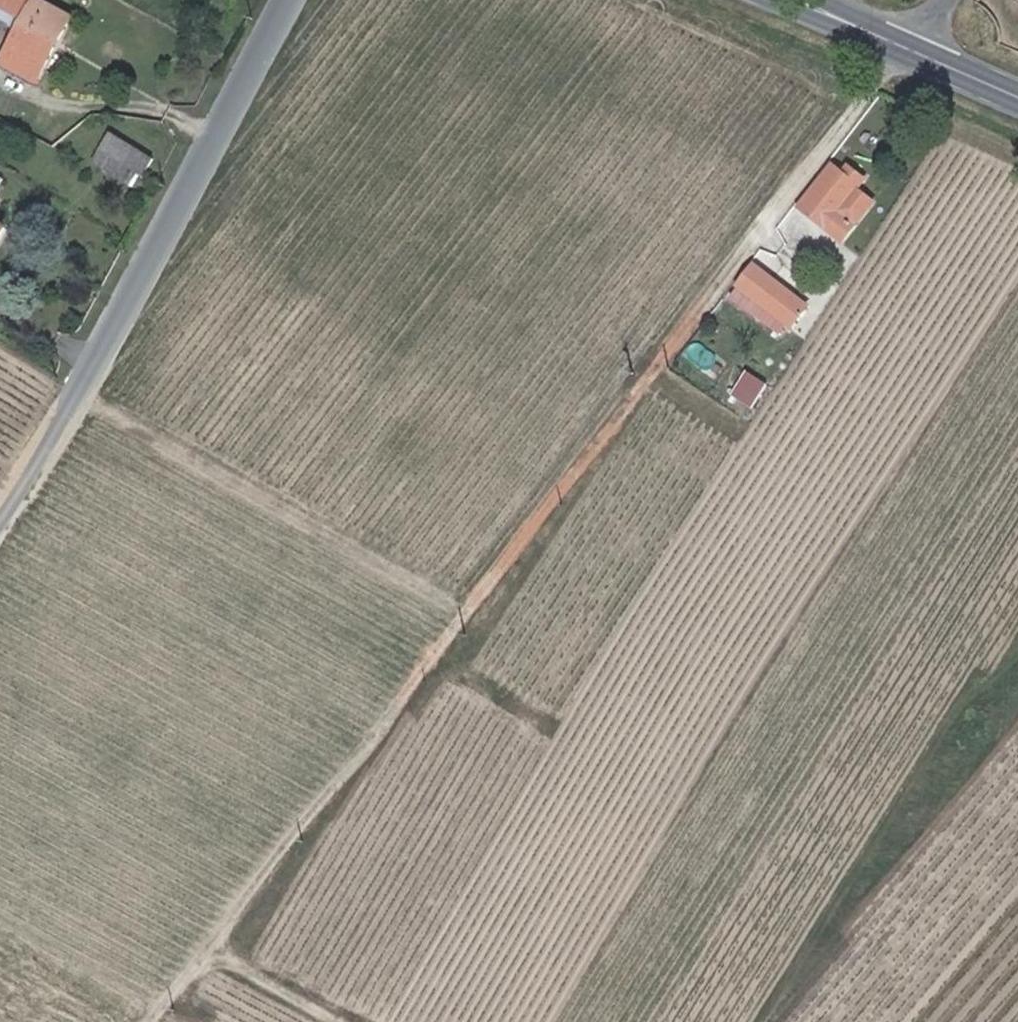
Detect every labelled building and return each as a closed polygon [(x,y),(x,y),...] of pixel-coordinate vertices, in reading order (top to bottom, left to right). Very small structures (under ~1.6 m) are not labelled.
[(33,24),(29,30),(10,64),(41,81),(75,21),(44,5),(46,0),(0,0),(0,5),(33,24)] [(0,5),(0,14),(29,30),(33,24),(0,5)] [(156,145),(112,119),(95,147),(138,172),(156,145)] [(845,179),(834,172),(802,216),(848,247),(860,230),(842,218),(866,182),(851,172),(845,179)] [(811,309),(755,271),(731,306),(754,321),(763,309),(789,326),(797,331),(811,309)] [(789,326),(763,309),(754,321),(780,339),(789,326)] [(749,369),(733,391),(751,404),(767,382),(749,369)] [(420,665),(407,655),(402,662),(415,671),(420,665)]
